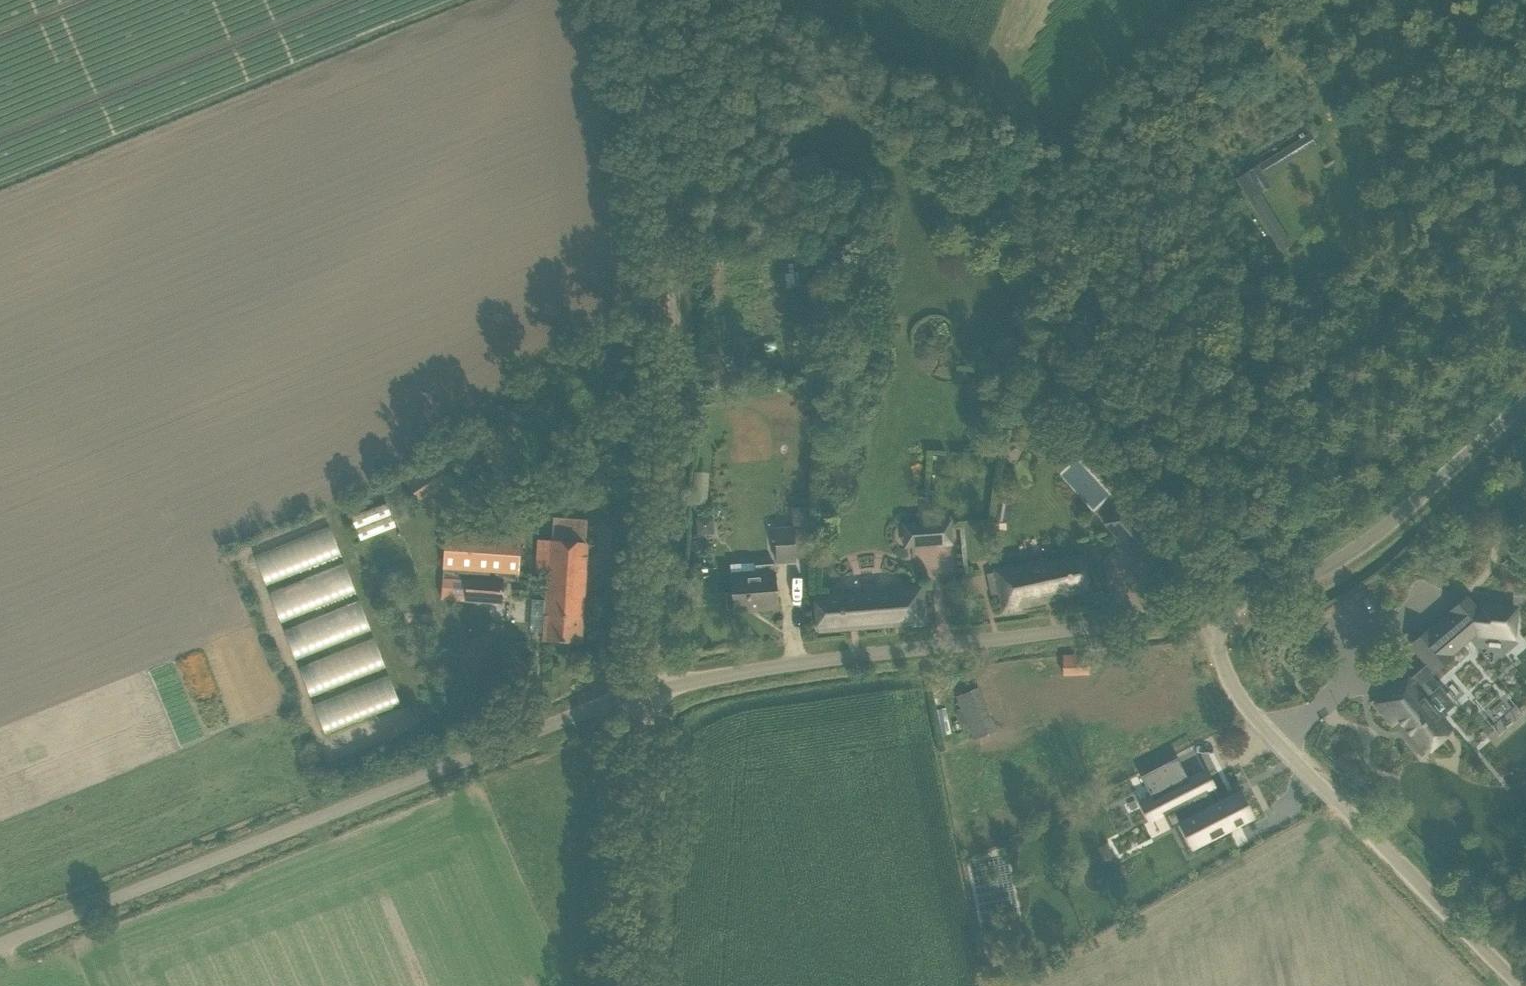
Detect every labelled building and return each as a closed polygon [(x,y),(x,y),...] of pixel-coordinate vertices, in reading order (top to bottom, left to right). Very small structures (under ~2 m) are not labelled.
[(1239,180),(1281,251),(1293,244),(1261,194),(1273,186),(1267,176),(1318,143),(1311,133),(1239,180)] [(361,540),(396,527),(387,503),(352,516),(361,540)] [(793,529),(807,529),(806,507),(792,507),(793,526),(793,529)] [(711,514),(695,515),(696,531),(712,529),(711,514)] [(950,520),(935,521),(937,545),(952,544),(950,520)] [(550,540),(542,539),(538,539),(536,574),(547,576),(545,601),(533,600),(531,632),(543,633),(543,641),(581,643),(589,523),(551,521),(550,540)] [(329,526),(252,554),(264,584),(340,556),(329,526)] [(793,526),(775,528),(779,562),(795,561),(793,529),(793,526)] [(902,534),(904,547),(935,544),(933,531),(902,534)] [(503,574),(520,576),(523,540),(447,533),(444,569),(503,574)] [(1088,589),(1084,570),(1080,554),(1045,562),(1045,559),(994,570),(994,572),(986,573),(991,595),(999,593),(1003,612),(1055,600),(1054,597),(1088,589)] [(267,591),(279,622),(355,594),(344,563),(267,591)] [(733,609),(733,612),(778,608),(774,564),(755,565),(755,573),(751,573),(730,575),(731,592),(726,593),(728,609),(733,609)] [(444,569),(442,599),(501,604),(503,574),(444,569)] [(922,585),(814,593),(818,632),(925,623),(923,604),(922,585)] [(1427,630),(1411,644),(1426,663),(1434,672),(1451,658),(1448,655),(1475,632),(1512,636),(1515,609),(1482,606),(1481,612),(1477,611),(1466,598),(1450,612),(1451,614),(1429,633),(1427,630)] [(282,628),(294,659),(370,630),(358,599),(282,628)] [(297,665),(309,696),(385,667),(373,636),(297,665)] [(1088,672),(1087,655),(1062,656),(1063,673),(1088,672)] [(388,673),(311,704),(324,734),(400,703),(388,673)] [(1408,678),(1377,704),(1394,724),(1396,723),(1422,754),(1451,729),(1440,715),(1426,700),(1429,698),(1428,697),(1414,680),(1411,682),(1408,678)] [(956,696),(975,738),(995,729),(977,687),(956,696)] [(1171,760),(1140,776),(1151,798),(1141,803),(1150,821),(1163,815),(1187,802),(1194,817),(1180,824),(1192,847),(1252,816),(1239,793),(1215,805),(1207,791),(1214,788),(1205,770),(1188,779),(1183,782),(1171,760)]
